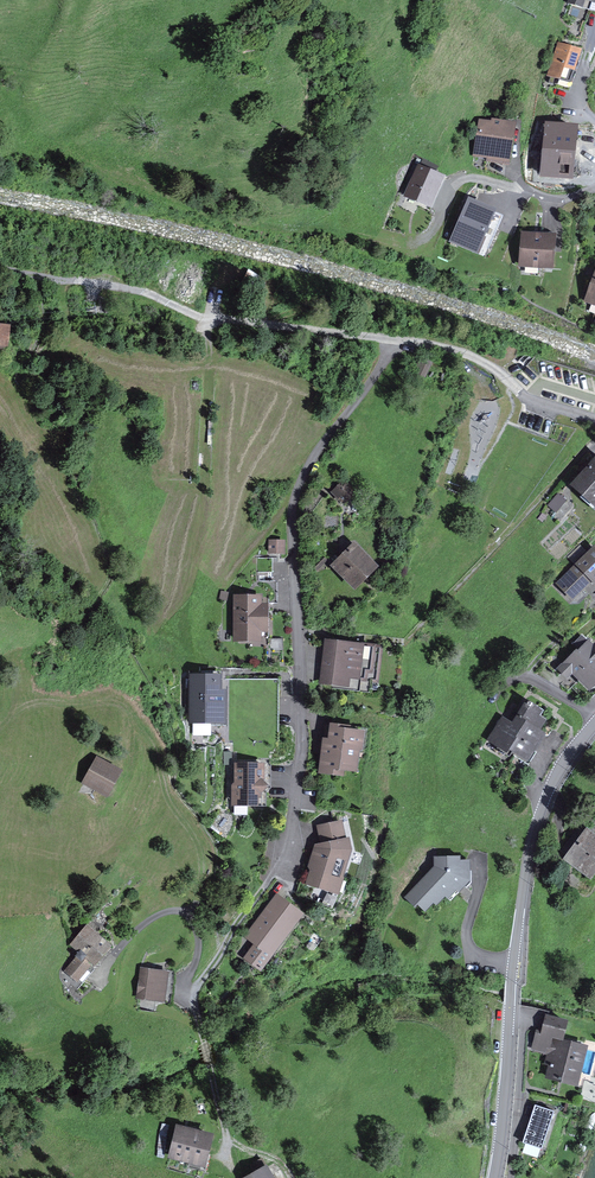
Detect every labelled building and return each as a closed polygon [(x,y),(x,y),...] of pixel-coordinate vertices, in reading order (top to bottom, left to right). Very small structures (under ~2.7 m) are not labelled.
[(579,52),(559,45),(549,76),(570,83),(579,52)] [(509,161),(515,127),(481,121),(476,155),(509,161)] [(577,125),(546,122),(541,175),(572,178),(577,125)] [(419,165),(405,196),(430,207),(444,176),(419,165)] [(469,201),(450,242),(477,254),(496,213),(469,201)] [(553,239),(523,236),(520,264),(550,267),(553,239)] [(263,281),(250,275),(248,279),(246,283),(260,289),(263,281)] [(19,308),(17,324),(28,325),(30,309),(19,308)] [(419,363),(414,372),(425,377),(429,368),(419,363)] [(594,507),(594,506),(594,464),(573,488),(594,507)] [(343,479),(330,493),(343,505),(356,490),(343,479)] [(282,541),(266,541),(266,554),(282,553),(282,541)] [(377,570),(354,548),(333,570),(356,592),(377,570)] [(594,548),(557,583),(575,602),(593,585),(594,588),(594,549),(594,548)] [(264,607),(264,594),(236,594),(236,648),(264,647),(264,624),(277,624),(277,607),(264,607)] [(359,690),(365,645),(325,640),(320,685),(359,690)] [(594,683),(594,649),(589,643),(559,670),(567,678),(573,672),(589,689),(594,683)] [(189,672),(188,725),(226,725),(227,690),(221,690),(221,673),(189,672)] [(538,716),(541,712),(528,704),(513,727),(502,721),(489,741),(511,755),(513,752),(526,761),(543,736),(537,732),(545,720),(538,716)] [(369,777),(374,732),(329,727),(324,772),(369,777)] [(119,773),(97,761),(85,782),(106,794),(119,773)] [(261,808),(262,764),(234,763),(233,808),(261,808)] [(338,895),(351,849),(342,822),(327,824),(330,839),(322,841),(309,888),(338,895)] [(568,859),(591,876),(594,871),(594,839),(587,833),(568,859)] [(428,920),(461,884),(460,859),(437,859),(436,870),(407,899),(428,920)] [(259,972),(304,916),(281,897),(249,937),(256,942),(243,959),(259,972)] [(108,947),(87,928),(73,944),(83,952),(65,972),(77,982),(108,947)] [(165,1003),(169,976),(143,973),(139,1000),(165,1003)] [(565,1024),(543,1018),(534,1054),(556,1059),(561,1041),(565,1024)] [(587,1048),(561,1041),(556,1059),(550,1081),(576,1088),(587,1048)] [(523,1143),(541,1150),(553,1113),(535,1107),(523,1143)] [(206,1170),(215,1136),(176,1126),(168,1160),(206,1170)] [(266,1168),(247,1177),(272,1177),(266,1168)]
